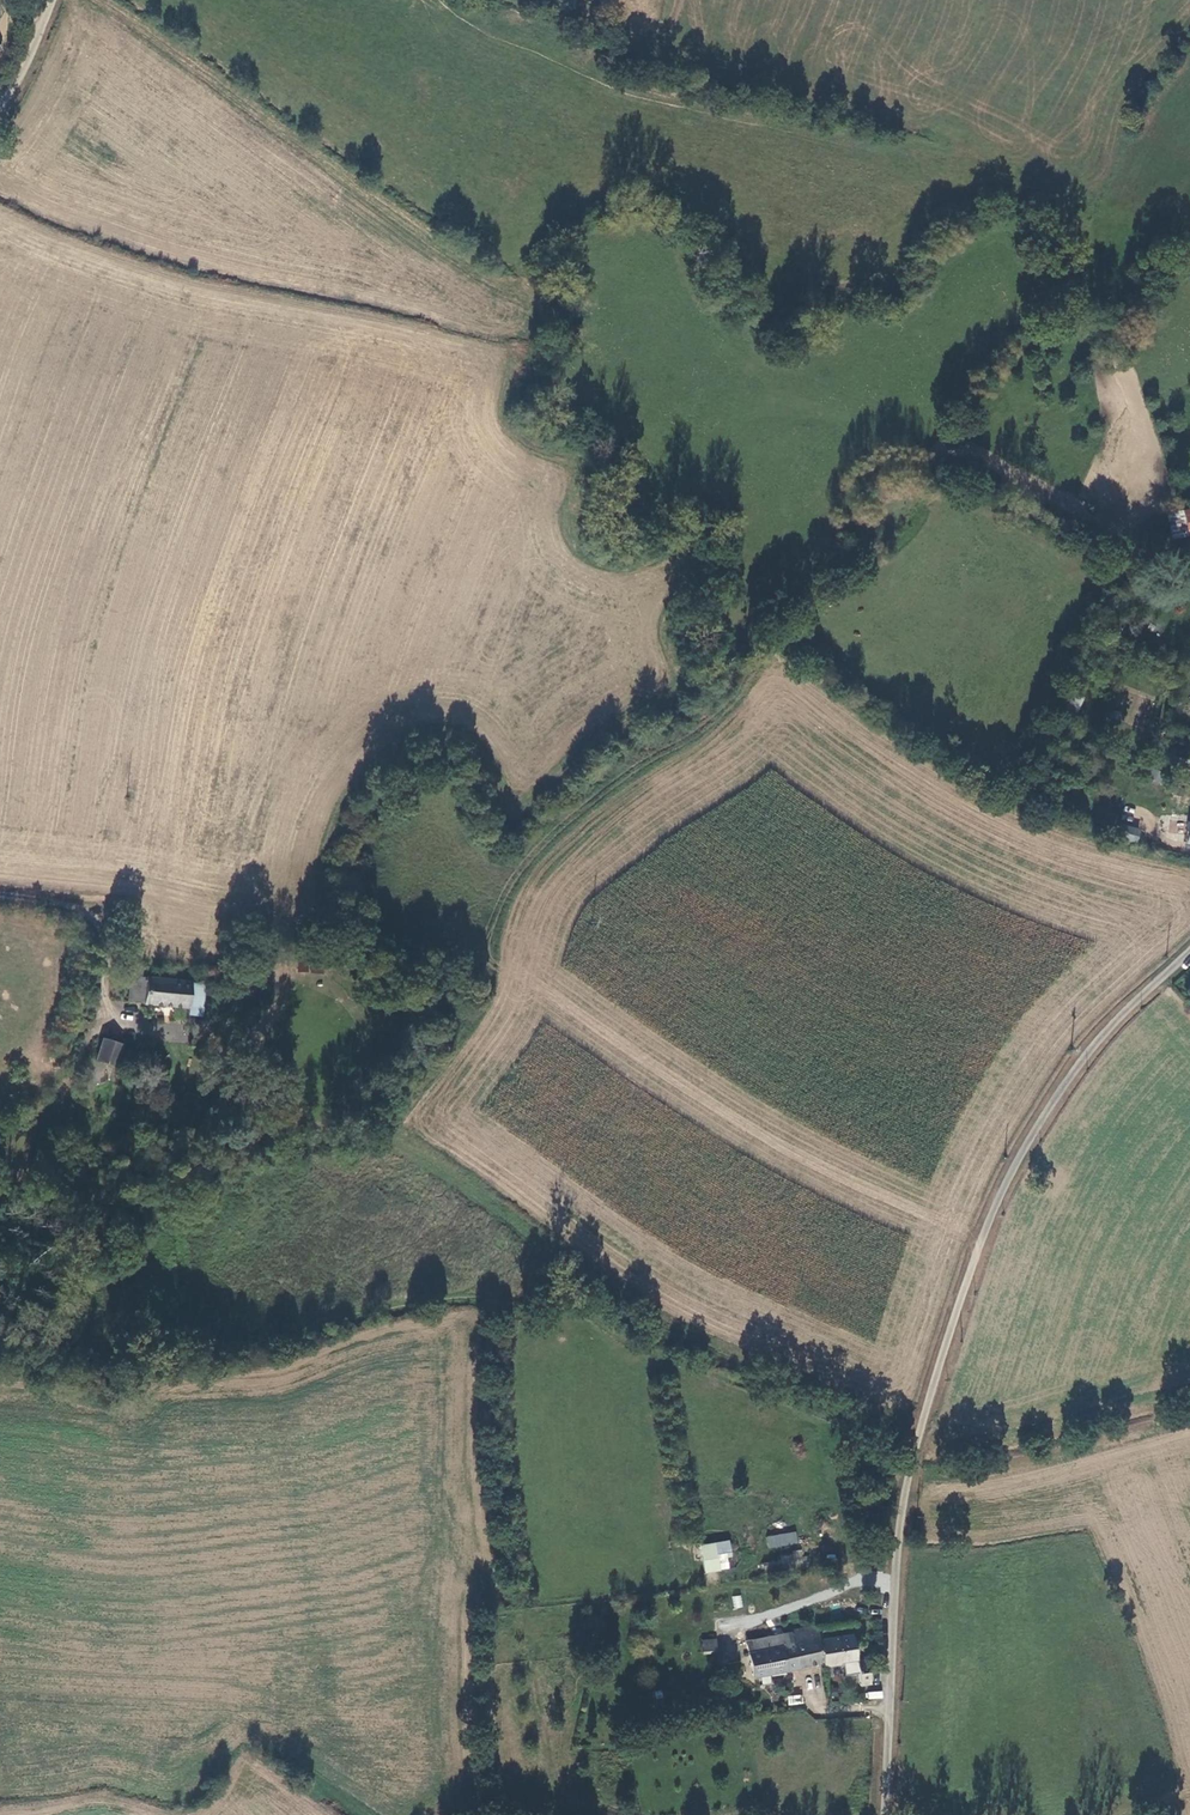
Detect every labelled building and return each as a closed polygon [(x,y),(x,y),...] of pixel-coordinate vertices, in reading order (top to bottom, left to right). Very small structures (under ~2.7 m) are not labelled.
[(1163,517),(1171,539),(1189,532),(1189,507),(1163,517)] [(1137,843),(1141,830),(1122,824),(1118,837),(1137,843)] [(1179,841),(1152,837),(1150,849),(1172,852),(1177,853),(1179,841)] [(264,978),(269,958),(265,963),(257,976),(264,978)] [(193,1005),(195,978),(134,973),(133,1000),(193,1005)] [(111,1036),(109,1043),(102,1062),(119,1067),(129,1043),(111,1036)] [(767,1549),(798,1544),(796,1531),(765,1536),(767,1549)] [(732,1569),(730,1541),(701,1543),(704,1572),(732,1569)] [(779,1554),(779,1562),(766,1563),(766,1568),(803,1565),(802,1552),(779,1554)] [(734,1608),(743,1607),(741,1595),(732,1596),(734,1608)] [(783,1668),(823,1661),(818,1637),(815,1622),(778,1629),(780,1646),(783,1668)] [(853,1631),(818,1637),(823,1661),(823,1664),(857,1657),(853,1631)] [(749,1637),(752,1649),(765,1647),(763,1634),(749,1637)] [(716,1638),(701,1639),(702,1652),(718,1651),(716,1638)] [(770,1648),(765,1649),(768,1670),(769,1672),(783,1668),(780,1646),(770,1648)] [(749,1674),(768,1670),(765,1649),(765,1647),(752,1649),(745,1650),(749,1674)] [(859,1660),(848,1661),(850,1675),(860,1674),(859,1660)] [(787,1696),(788,1705),(803,1703),(802,1694),(787,1696)]
